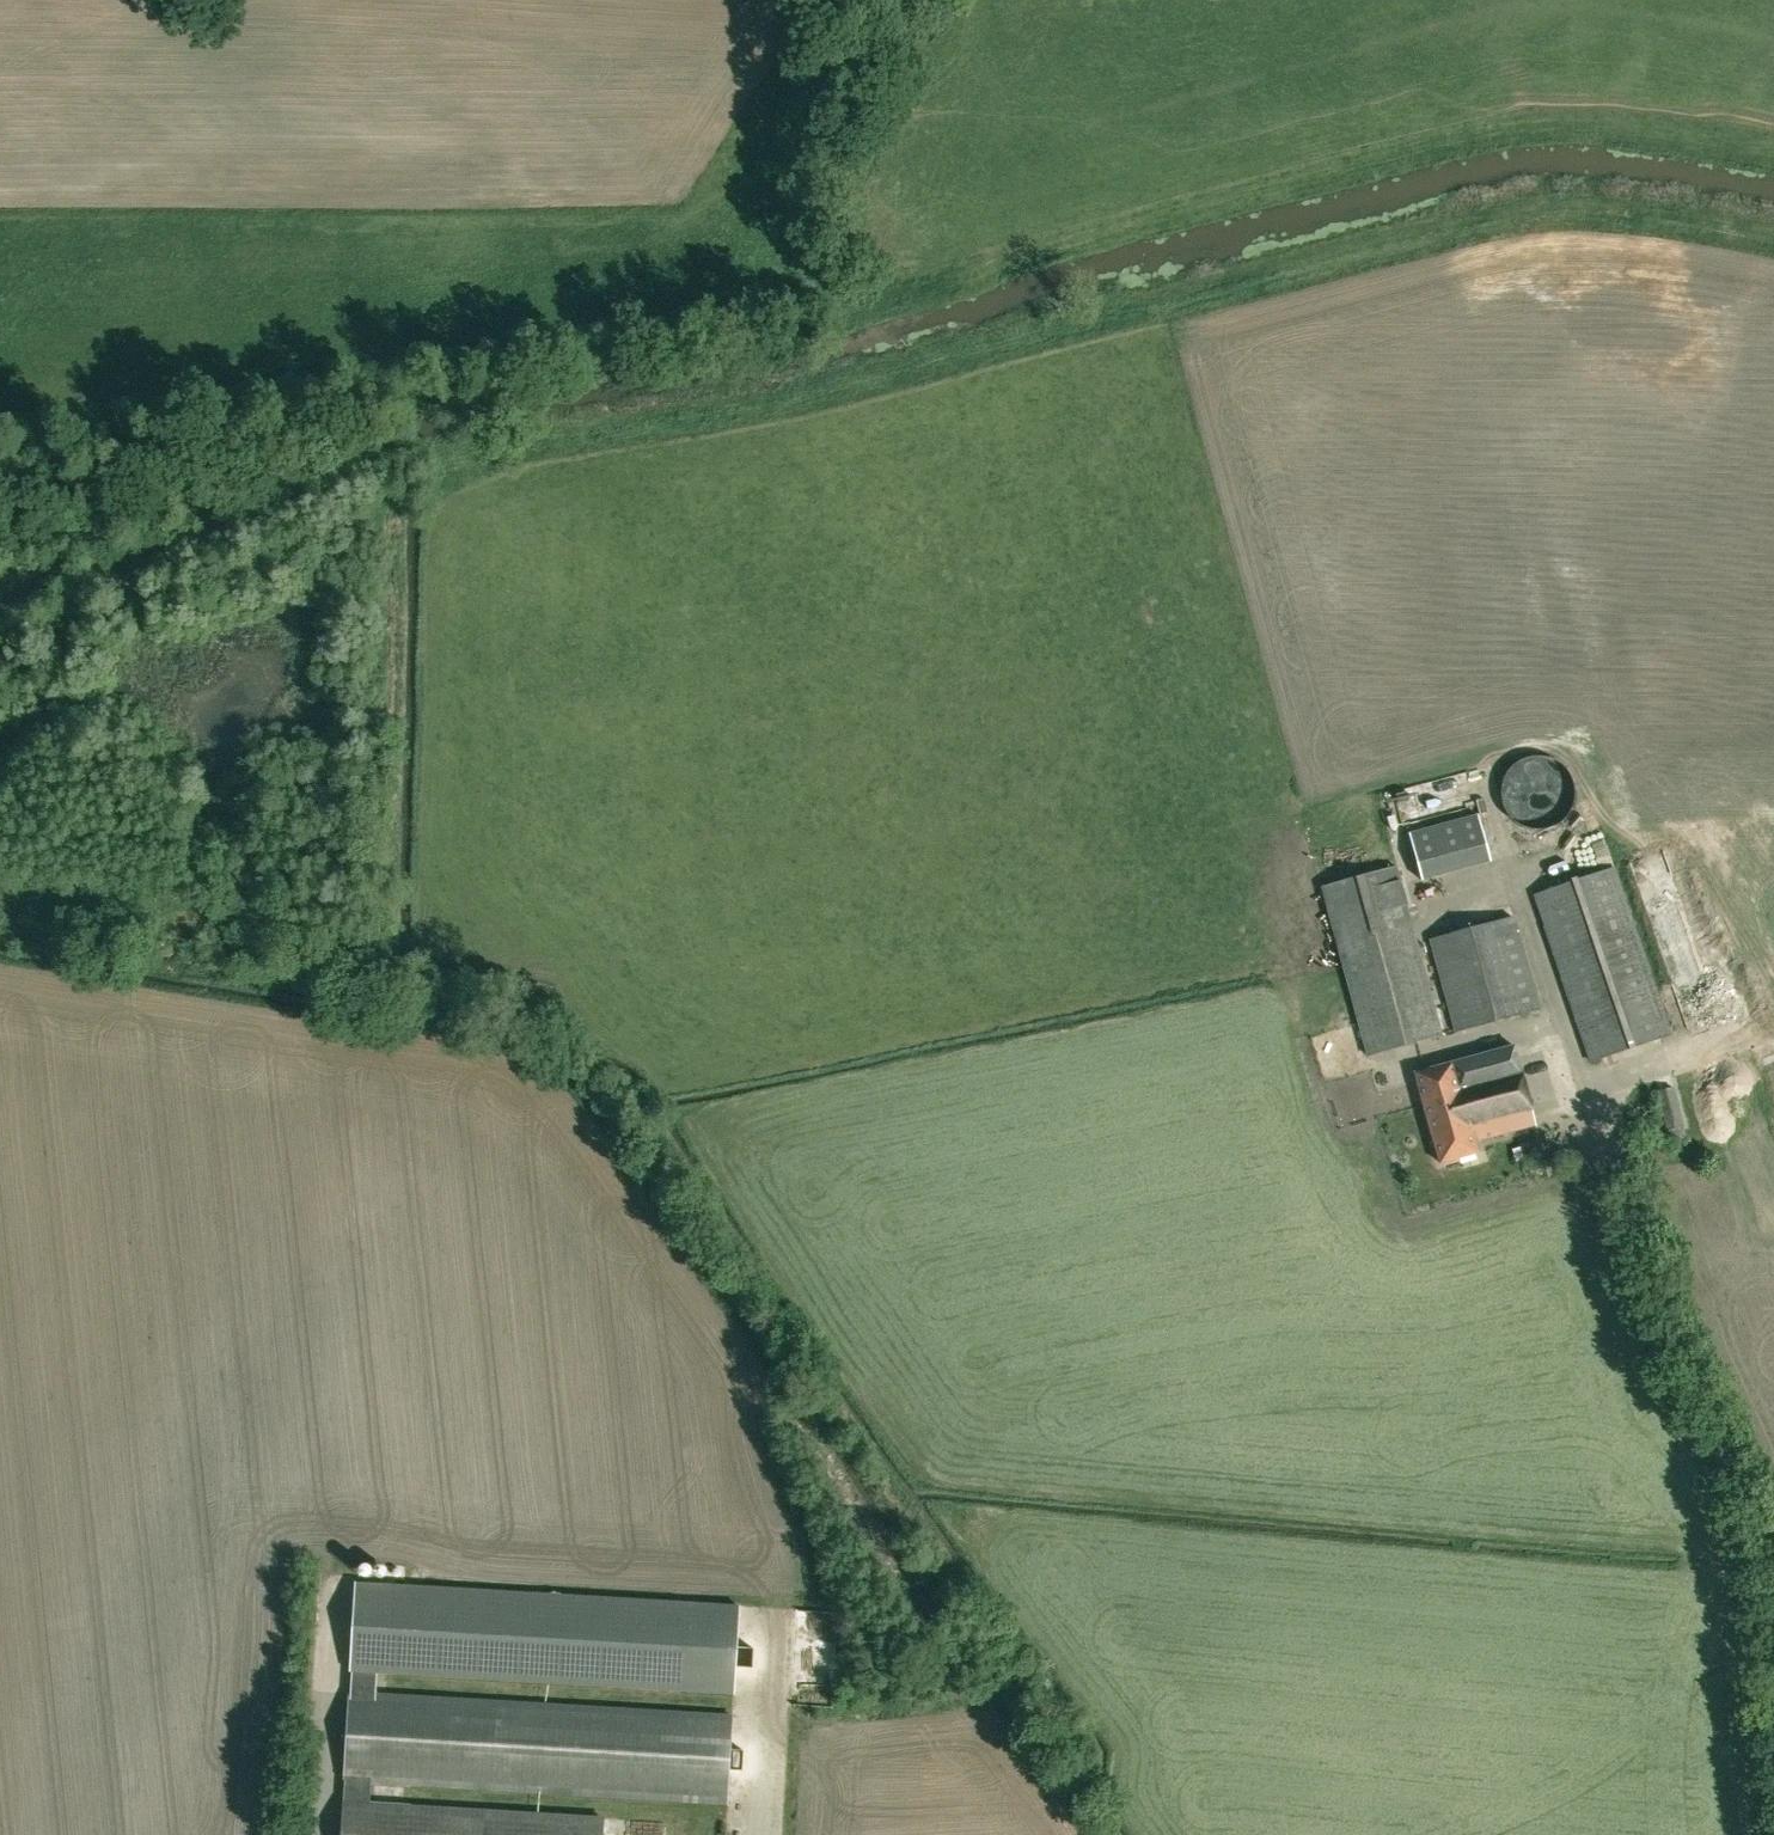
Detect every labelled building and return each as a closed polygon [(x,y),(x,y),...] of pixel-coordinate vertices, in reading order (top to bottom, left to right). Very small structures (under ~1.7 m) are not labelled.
[(1574,798),(1574,792),(1573,785),(1571,778),(1569,774),(1564,768),(1559,764),(1552,760),(1545,759),(1539,758),(1533,759),(1526,761),(1521,764),(1514,770),(1511,775),(1507,782),(1506,787),(1506,794),(1507,801),(1509,806),(1512,812),(1516,817),(1521,821),(1528,824),(1533,826),(1541,827),(1546,826),(1553,824),(1559,821),(1564,817),(1569,811),(1571,807),(1574,798)] [(1478,814),(1409,833),(1422,881),(1491,862),(1478,814)] [(1322,887),(1338,944),(1413,925),(1397,866),(1322,887)] [(1592,1061),(1672,1033),(1614,866),(1535,894),(1592,1061)] [(1689,892),(1655,900),(1659,912),(1692,904),(1689,892)] [(1430,939),(1431,940),(1455,1031),(1541,1008),(1516,916),(1430,939)] [(1414,926),(1338,944),(1369,1055),(1443,1034),(1414,926)] [(1470,1124),(1475,1143),(1536,1125),(1514,1045),(1415,1073),(1432,1133),(1432,1134),(1470,1124)] [(1674,1085),(1657,1090),(1667,1128),(1685,1123),(1674,1085)] [(1432,1134),(1440,1163),(1477,1152),(1475,1143),(1470,1124),(1432,1133),(1432,1134)] [(739,1608),(357,1586),(352,1672),(353,1672),(351,1707),(375,1708),(377,1674),(735,1694),(739,1608)] [(351,1707),(350,1707),(344,1802),(369,1804),(370,1780),(728,1801),(732,1729),(375,1708),(351,1707)] [(342,1834),(604,1834),(605,1818),(369,1804),(344,1802),(342,1834)]
